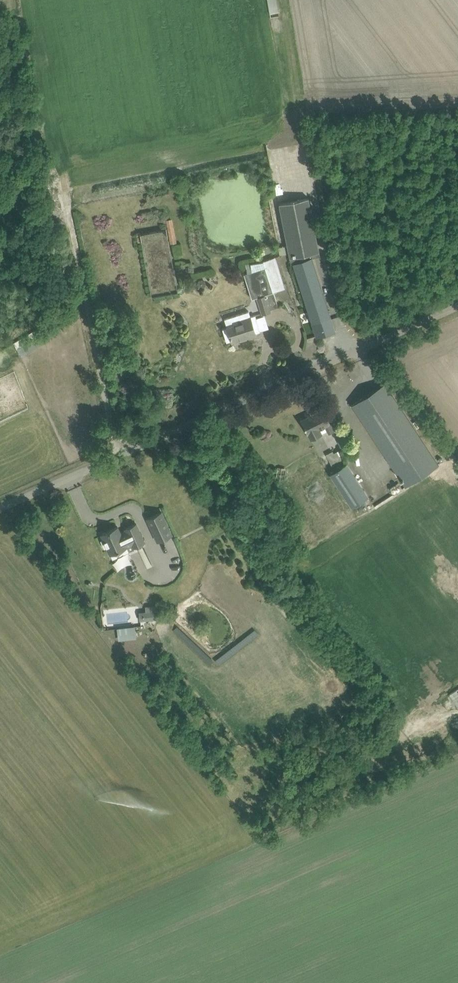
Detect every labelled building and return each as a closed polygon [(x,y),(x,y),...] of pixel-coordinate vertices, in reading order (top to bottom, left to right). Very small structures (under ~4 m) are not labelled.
[(268,139),(268,148),(284,147),(284,138),(268,139)] [(55,188),(55,173),(46,173),(46,188),(55,188)] [(309,197),(279,203),(277,194),(268,196),(280,254),(289,253),(291,263),(293,263),(317,337),(335,331),(312,257),(320,255),(309,197)] [(177,242),(172,218),(165,219),(170,244),(177,242)] [(275,256),(266,259),(263,260),(246,263),(247,273),(244,273),(252,299),(256,297),(262,314),(271,311),(271,309),(278,307),(274,291),(285,288),(275,256)] [(232,341),(232,342),(256,335),(256,333),(261,331),(255,315),(251,316),(249,311),(225,319),(227,327),(223,329),(227,342),(232,341)] [(352,405),(357,413),(405,486),(438,464),(385,383),(352,405)] [(301,420),(306,429),(308,433),(311,438),(321,433),(319,428),(324,425),(328,433),(334,431),(323,409),(319,411),(318,408),(311,412),(312,414),(301,420)] [(335,434),(343,449),(350,445),(343,431),(335,434)] [(322,456),(328,468),(345,460),(340,449),(334,452),(333,450),(322,456)] [(282,481),(306,518),(291,528),(305,548),(350,520),(348,516),(337,517),(322,526),(304,496),(322,485),(328,495),(332,493),(342,509),(352,507),(369,495),(347,462),(329,474),(318,457),(282,481)] [(276,480),(282,480),(285,478),(287,468),(278,467),(276,480)] [(162,512),(147,518),(158,541),(172,534),(162,512)] [(125,528),(126,530),(121,533),(118,526),(102,534),(104,539),(101,540),(105,548),(108,547),(113,559),(129,551),(127,546),(132,543),(134,547),(145,541),(136,523),(125,528)] [(140,612),(140,619),(156,617),(154,604),(145,604),(146,612),(140,612)] [(117,626),(117,639),(135,639),(135,625),(117,626)] [(405,708),(412,703),(396,683),(389,689),(405,708)] [(450,694),(457,707),(457,689),(450,694)]
